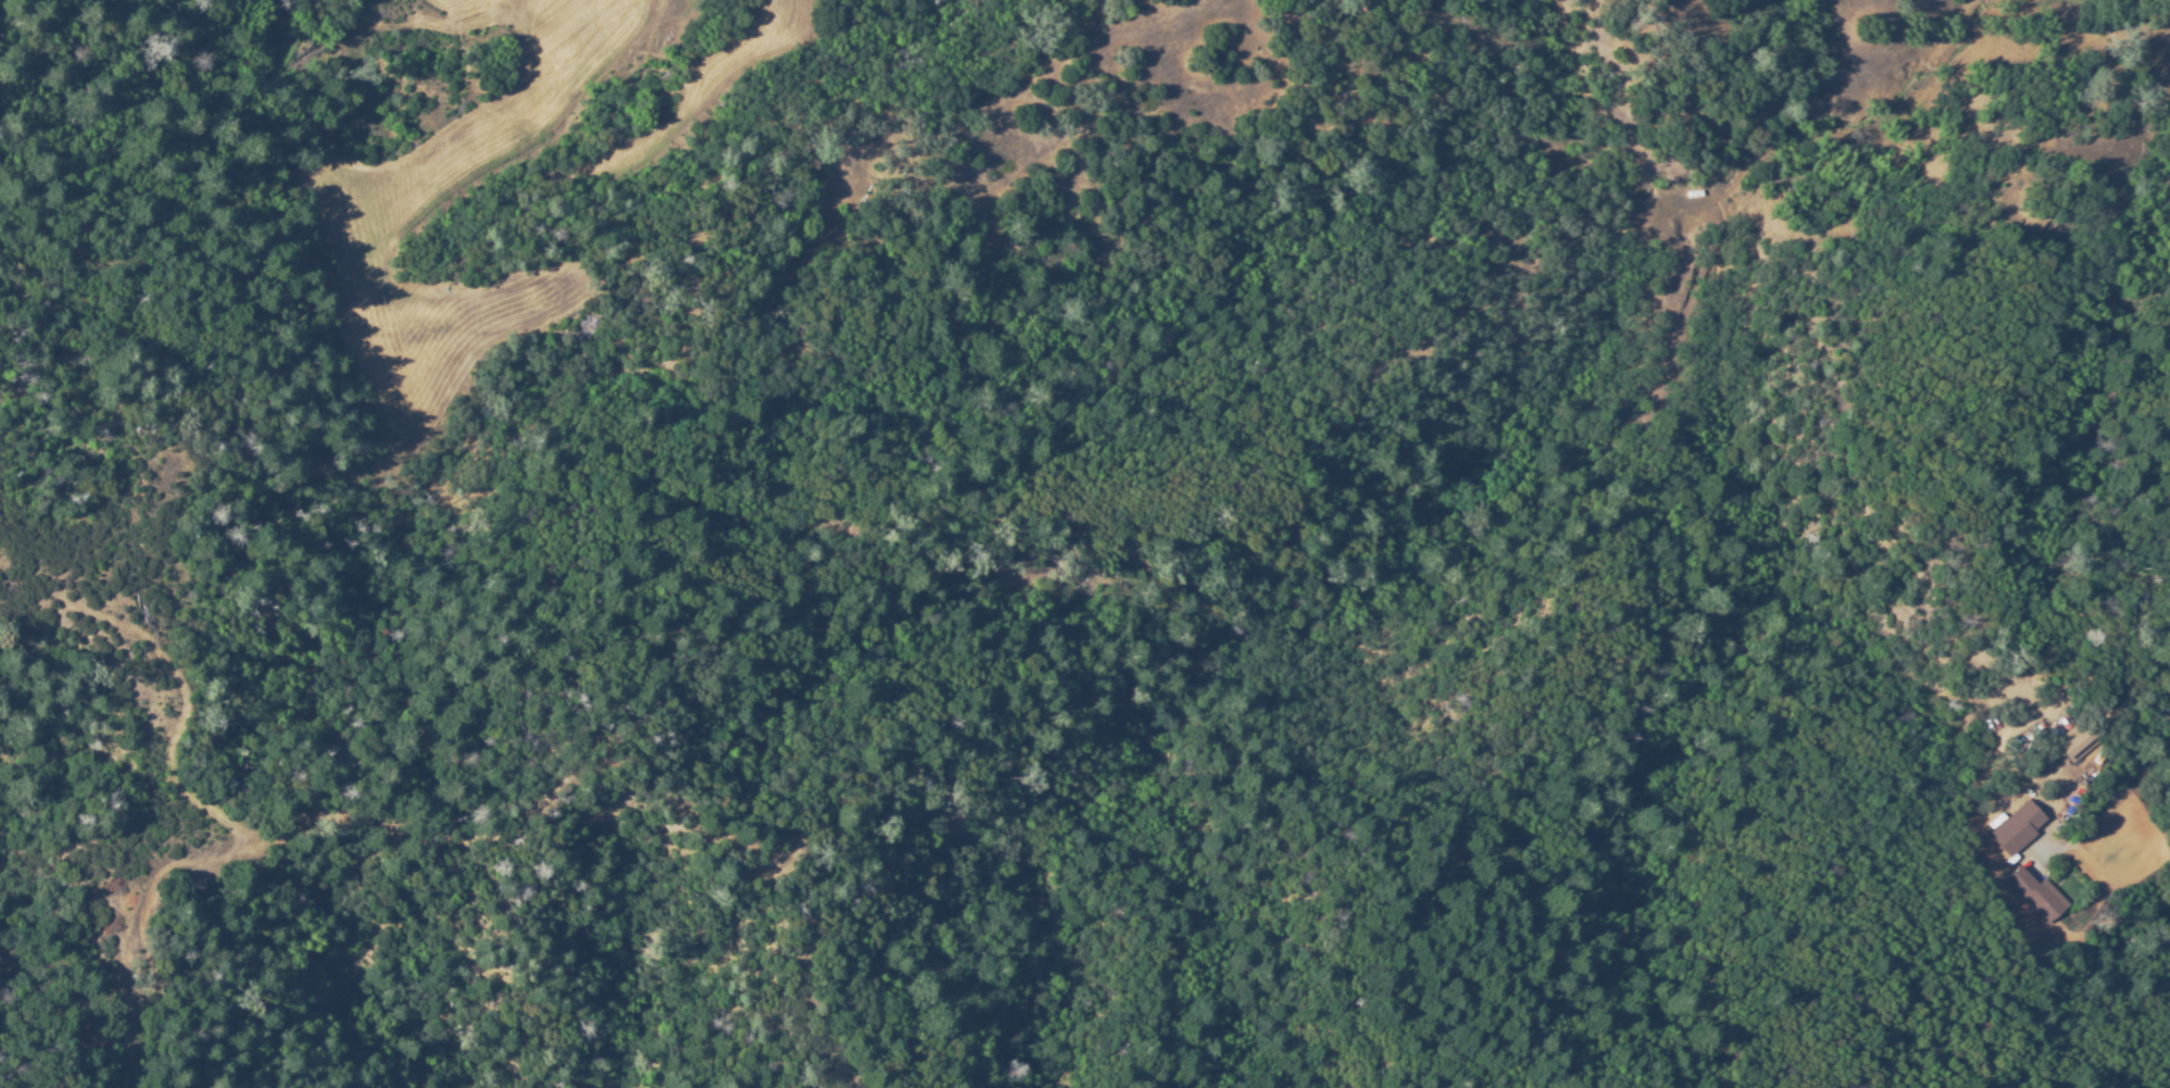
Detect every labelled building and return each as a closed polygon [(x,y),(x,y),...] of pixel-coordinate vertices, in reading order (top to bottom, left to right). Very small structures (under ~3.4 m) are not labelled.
[(2068,765),(2050,745),(2079,722),(2095,741),(2068,765)] [(2009,859),(1987,836),(2011,812),(2034,835),(2009,859)] [(2047,925),(2004,880),(2018,866),(2035,885),(2041,879),(2067,905),(2047,925)]
